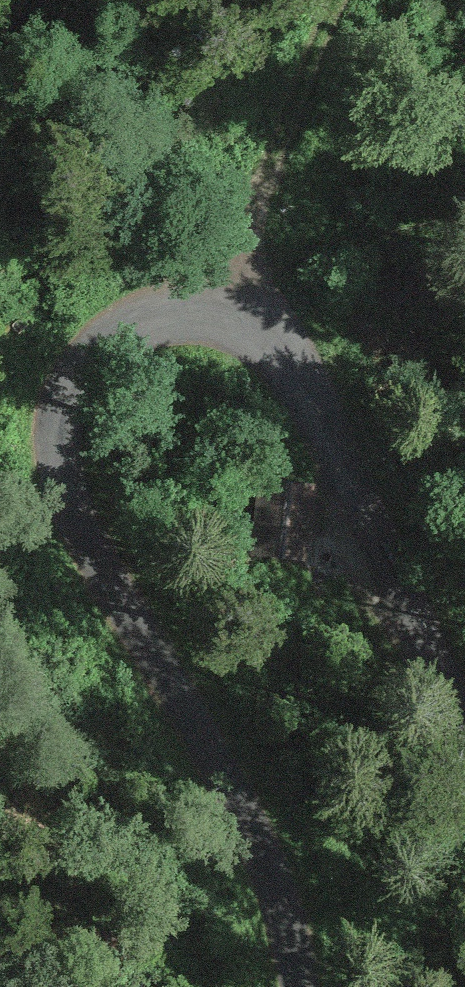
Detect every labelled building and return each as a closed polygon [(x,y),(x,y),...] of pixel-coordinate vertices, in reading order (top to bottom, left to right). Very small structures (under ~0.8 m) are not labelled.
[(322,554),(326,475),(268,472),(264,551),(322,554)]
